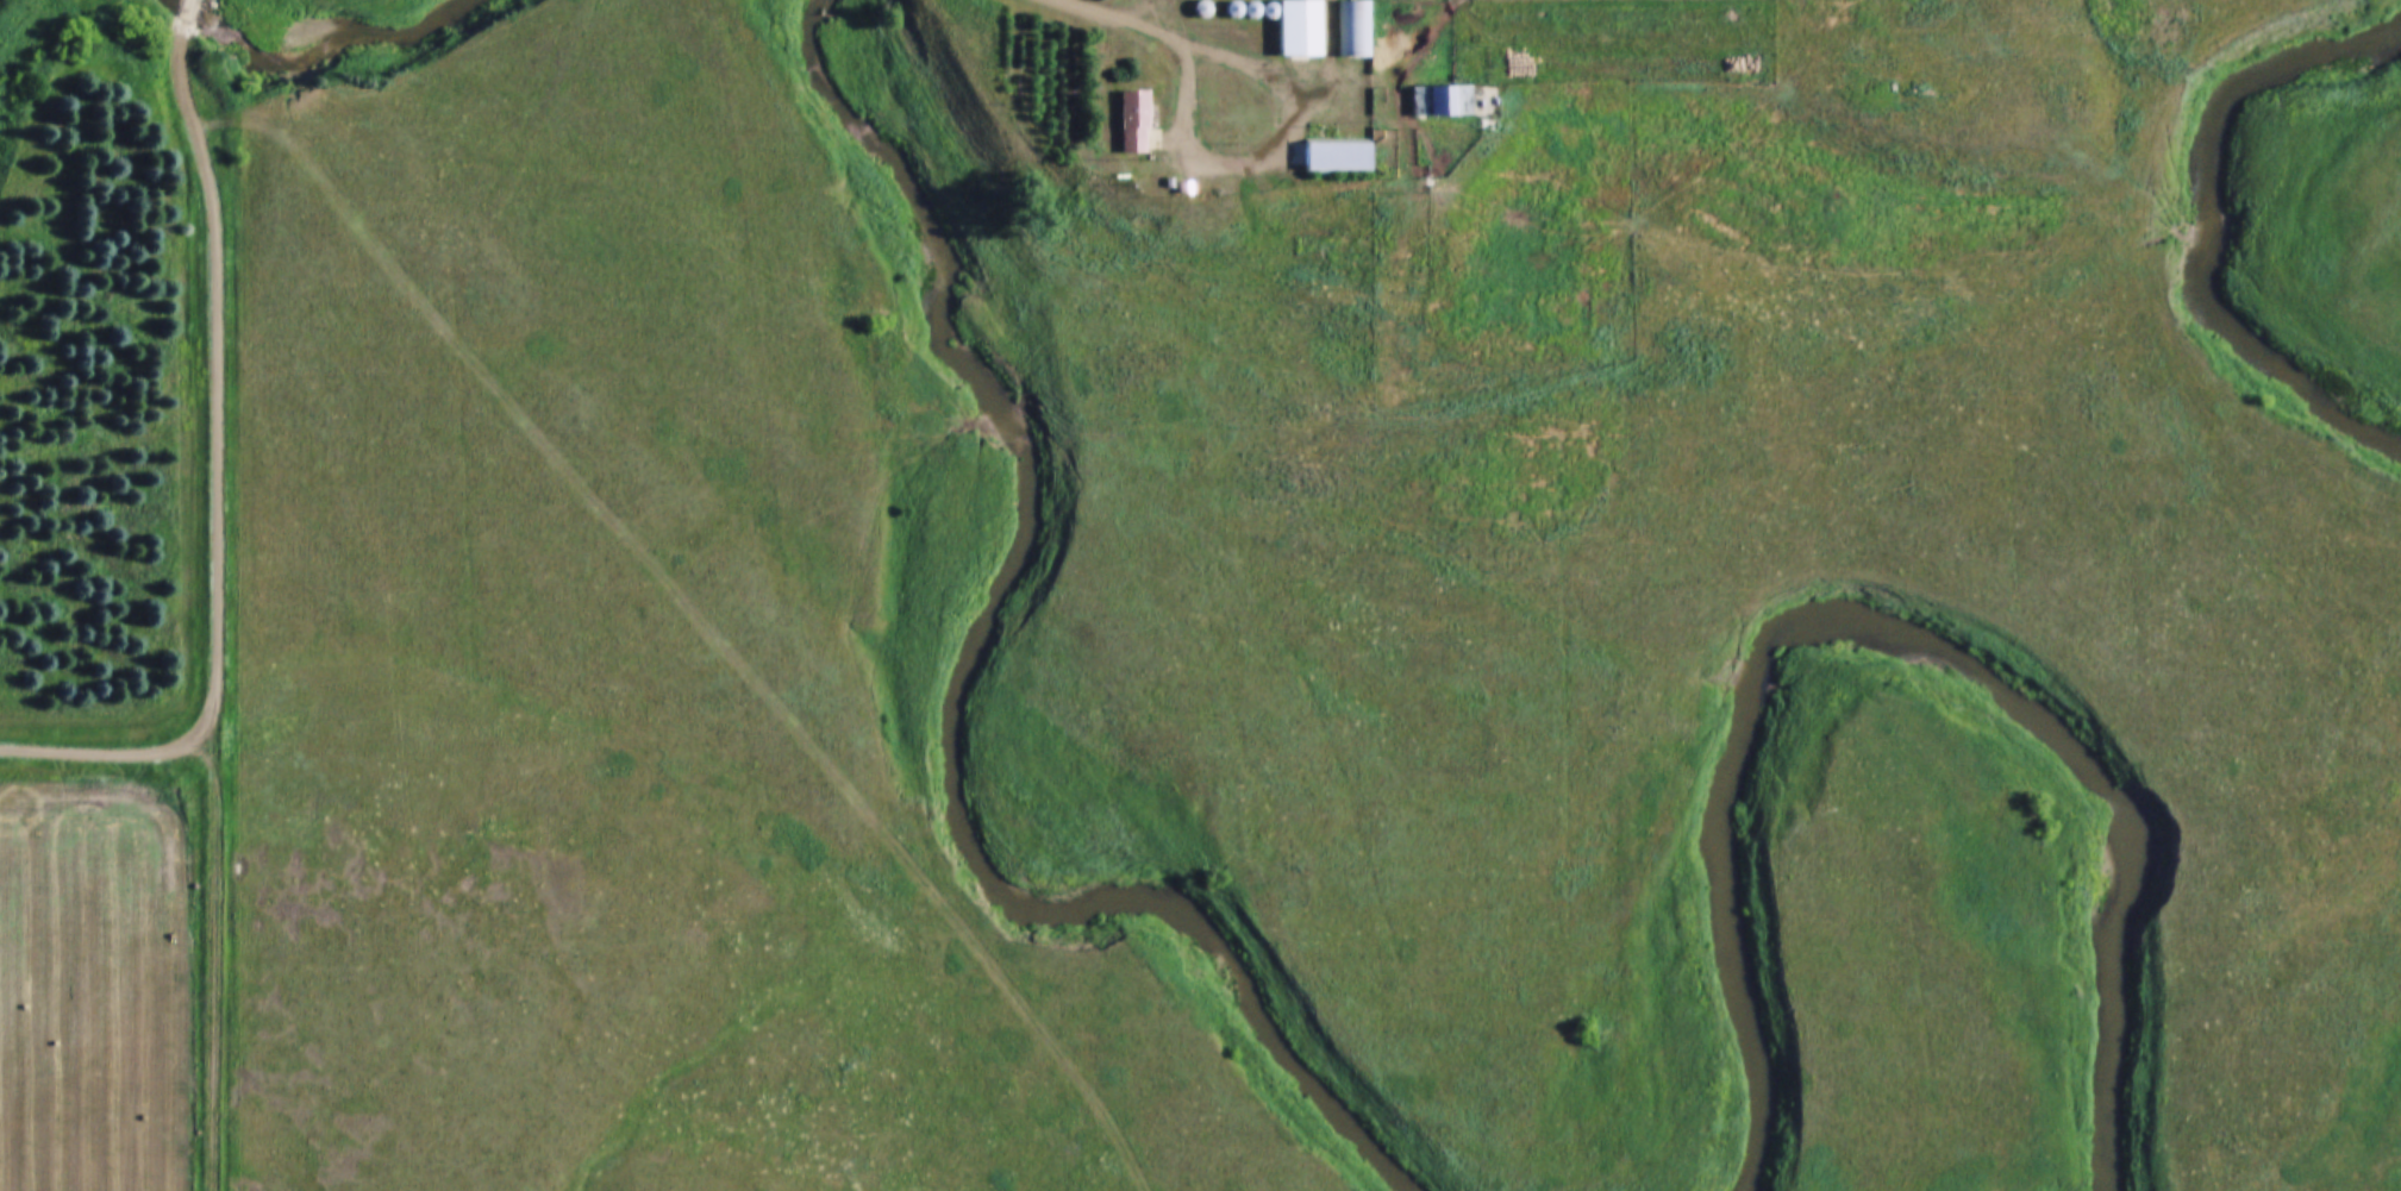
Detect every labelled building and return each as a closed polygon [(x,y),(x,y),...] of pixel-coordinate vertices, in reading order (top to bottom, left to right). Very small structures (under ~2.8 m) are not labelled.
[(1390,83),(1390,113),(1449,113),(1449,83),(1390,83)] [(1125,88),(1098,88),(1098,150),(1125,150),(1125,88)]
